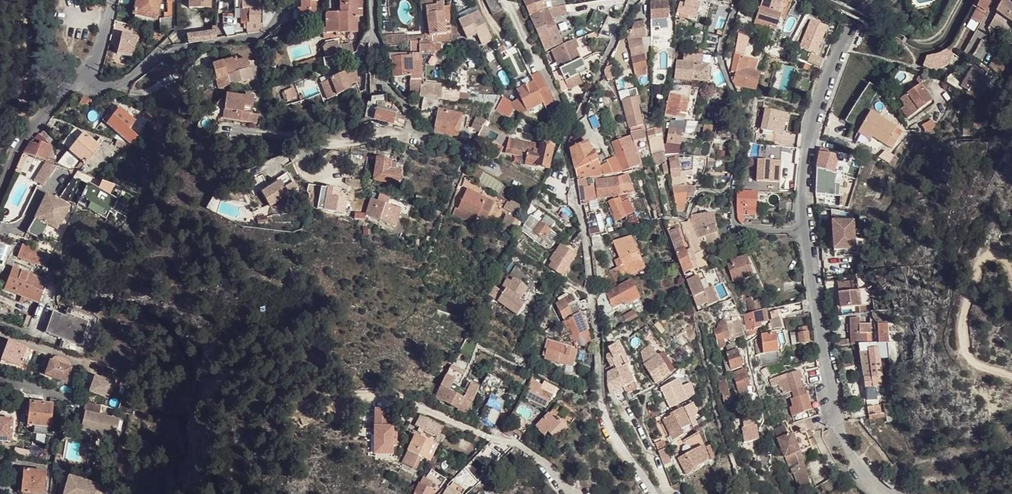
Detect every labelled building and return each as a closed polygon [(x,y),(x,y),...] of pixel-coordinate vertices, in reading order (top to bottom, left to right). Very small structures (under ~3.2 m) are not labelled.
[(134,15),(157,20),(161,0),(137,0),(134,15)] [(211,8),(211,0),(190,0),(190,8),(211,8)] [(248,33),(261,31),(263,29),(263,25),(262,24),(262,0),(244,0),(243,9),(243,24),(245,24),(249,24),(249,30),(248,33)] [(300,21),(317,22),(317,0),(304,0),(301,0),(301,8),(300,21)] [(343,11),(328,11),(328,26),(328,30),(326,30),(326,39),(346,35),(346,30),(358,31),(359,31),(359,15),(365,15),(365,0),(343,0),(343,11)] [(421,1),(426,35),(426,36),(431,36),(429,26),(428,16),(428,9),(438,7),(437,4),(444,4),(443,0),(433,0),(421,1)] [(493,16),(501,12),(495,0),(486,0),(493,16)] [(530,15),(535,25),(542,43),(546,51),(564,43),(561,36),(555,22),(572,14),(566,0),(524,0),(530,15)] [(755,21),(768,26),(776,29),(781,14),(779,13),(784,0),(762,0),(755,21)] [(982,1),(978,9),(972,21),(981,25),(988,13),(995,0),(979,0),(982,1)] [(979,0),(976,0),(972,7),(978,9),(982,1),(979,0)] [(994,17),(997,19),(999,15),(1011,22),(1011,6),(1006,0),(1004,0),(996,13),(994,17)] [(668,1),(651,3),(651,21),(652,21),(668,19),(668,1)] [(701,5),(686,1),(685,6),(682,16),(697,19),(701,5)] [(429,26),(446,24),(444,13),(444,8),(444,4),(437,4),(438,7),(428,9),(428,16),(429,26)] [(595,10),(586,30),(594,33),(600,36),(609,17),(595,10)] [(481,13),(461,23),(468,38),(478,34),(479,36),(489,32),(481,13)] [(162,31),(175,29),(175,15),(162,18),(162,31)] [(990,25),(1008,37),(1011,29),(1011,22),(999,15),(997,19),(994,17),(990,25)] [(668,30),(668,19),(652,21),(652,29),(659,28),(659,31),(668,30)] [(817,54),(828,26),(812,19),(800,47),(802,47),(812,52),(817,54)] [(768,26),(755,21),(753,25),(767,30),(768,26)] [(447,33),(446,24),(429,26),(431,36),(436,35),(447,33)] [(215,39),(217,39),(217,38),(216,30),(217,27),(214,27),(214,31),(188,35),(189,43),(205,41),(215,39)] [(233,27),(224,29),(228,37),(235,36),(233,27)] [(632,58),(644,56),(645,56),(643,46),(647,46),(643,30),(635,32),(631,38),(627,39),(632,58)] [(493,40),(489,32),(479,36),(483,44),(493,40)] [(452,34),(452,33),(447,33),(436,35),(436,43),(453,42),(452,34)] [(431,36),(426,36),(426,35),(412,37),(411,44),(434,43),(436,43),(436,35),(431,36)] [(401,36),(384,37),(385,48),(402,47),(402,37),(401,36)] [(402,37),(402,47),(410,47),(409,44),(410,44),(411,44),(412,37),(412,36),(402,37)] [(325,46),(327,54),(343,52),(342,51),(355,50),(354,43),(350,43),(341,44),(340,39),(328,42),(325,46)] [(576,40),(552,51),(560,70),(577,62),(572,52),(577,50),(579,49),(576,40)] [(393,62),(394,78),(411,77),(412,99),(419,100),(424,100),(433,100),(434,91),(443,93),(443,90),(444,86),(422,83),(422,80),(422,79),(421,62),(438,62),(439,47),(438,47),(434,47),(434,43),(411,44),(410,44),(411,56),(411,59),(393,59),(393,62)] [(781,54),(783,49),(774,46),(772,51),(781,54)] [(445,47),(439,47),(438,62),(421,62),(422,79),(426,79),(426,67),(438,66),(444,66),(445,47)] [(572,52),(577,62),(581,60),(577,50),(572,52)] [(923,68),(934,73),(948,65),(953,59),(944,50),(938,53),(928,56),(923,68)] [(689,54),(683,53),(683,62),(677,61),(675,79),(691,81),(691,80),(704,81),(705,65),(699,64),(700,55),(689,54)] [(997,53),(989,66),(990,67),(1002,73),(1009,61),(997,53)] [(278,65),(282,56),(276,54),(272,62),(278,65)] [(820,67),(824,60),(810,54),(807,61),(820,67)] [(648,71),(644,56),(632,58),(635,73),(647,71),(648,71)] [(740,58),(735,57),(731,72),(736,73),(737,68),(740,58)] [(227,75),(251,68),(247,58),(238,62),(224,65),(227,75)] [(748,60),(740,58),(737,68),(745,70),(748,60)] [(577,62),(560,70),(570,90),(583,84),(580,79),(577,72),(586,68),(582,60),(581,60),(577,62)] [(753,62),(748,60),(745,70),(750,72),(753,62)] [(984,91),(992,78),(973,67),(962,85),(968,89),(970,90),(972,85),(984,91)] [(227,75),(230,85),(240,82),(253,78),(254,78),(251,68),(227,75)] [(330,79),(321,83),(328,98),(337,94),(349,89),(351,94),(360,91),(356,81),(359,80),(354,68),(344,72),(330,78),(330,79)] [(586,68),(577,72),(580,79),(589,74),(586,68)] [(755,91),(759,74),(750,72),(745,70),(737,68),(736,73),(733,83),(733,84),(755,91)] [(916,80),(920,85),(928,74),(922,72),(916,80)] [(554,103),(540,73),(532,76),(535,83),(544,103),(546,106),(554,103)] [(532,76),(515,85),(518,91),(535,83),(532,76)] [(953,86),(956,88),(960,84),(951,76),(944,81),(953,86)] [(797,93),(811,98),(815,83),(801,79),(797,93)] [(535,83),(518,91),(522,100),(523,102),(527,111),(544,103),(535,83)] [(692,87),(673,84),(671,94),(669,94),(665,114),(677,117),(677,116),(678,110),(676,110),(679,97),(689,99),(692,87)] [(931,102),(920,85),(907,94),(908,95),(903,98),(909,107),(903,112),(907,118),(931,102)] [(968,89),(967,92),(978,98),(984,91),(972,85),(970,90),(968,89)] [(289,101),(297,97),(293,87),(284,92),(289,101)] [(443,93),(442,101),(453,102),(453,93),(449,93),(449,92),(443,90),(443,93)] [(495,108),(502,98),(472,93),(470,104),(495,108)] [(989,93),(985,100),(990,103),(995,96),(989,93)] [(81,94),(74,105),(81,109),(88,99),(81,94)] [(386,102),(385,96),(371,97),(371,104),(367,103),(364,118),(373,120),(403,125),(404,121),(397,120),(398,114),(384,111),(376,110),(378,103),(385,102),(386,102)] [(253,109),(254,97),(246,97),(246,99),(245,104),(226,102),(224,121),(257,125),(258,116),(252,115),(249,115),(250,108),(253,109)] [(689,99),(679,97),(676,110),(678,110),(677,116),(685,118),(689,99)] [(903,97),(896,102),(903,112),(909,107),(903,98),(903,97)] [(516,109),(514,106),(523,102),(522,100),(513,104),(503,98),(498,107),(511,116),(516,109)] [(639,98),(623,100),(626,111),(627,111),(628,117),(631,128),(644,126),(644,124),(639,105),(642,104),(639,98)] [(433,100),(424,100),(422,112),(428,113),(438,108),(439,101),(433,100)] [(378,103),(376,110),(384,111),(385,102),(378,103)] [(516,109),(518,115),(521,114),(527,111),(523,102),(514,106),(516,109)] [(111,103),(99,118),(128,141),(134,134),(125,127),(132,118),(111,103)] [(498,107),(496,110),(509,119),(511,116),(498,107)] [(141,108),(137,115),(146,119),(150,113),(141,108)] [(771,132),(782,135),(786,114),(765,109),(760,130),(771,132)] [(440,111),(435,131),(458,136),(458,134),(462,116),(462,115),(440,111)] [(537,119),(528,114),(526,118),(535,123),(537,119)] [(872,114),(861,132),(873,139),(894,152),(901,139),(895,136),(899,130),(872,114)] [(462,116),(458,134),(464,135),(468,117),(462,116)] [(472,129),(481,133),(488,120),(477,118),(472,129)] [(684,121),(670,119),(670,124),(669,128),(682,130),(682,133),(685,133),(686,121),(684,121)] [(520,120),(516,127),(524,132),(528,126),(520,120)] [(922,125),(925,130),(932,130),(935,126),(931,120),(922,125)] [(695,128),(698,122),(692,121),(686,121),(685,133),(687,133),(690,133),(692,132),(693,131),(694,129),(695,128)] [(631,128),(632,133),(645,131),(647,131),(648,130),(647,125),(647,123),(644,124),(644,126),(631,128)] [(73,125),(59,143),(66,149),(80,131),(73,125)] [(717,134),(726,135),(728,128),(718,126),(717,134)] [(653,129),(648,130),(650,138),(662,135),(663,135),(662,129),(662,127),(653,129)] [(667,143),(681,144),(682,133),(682,130),(669,128),(669,129),(667,143)] [(760,130),(759,138),(769,140),(771,132),(760,130)] [(899,130),(895,136),(901,139),(905,134),(899,130)] [(66,149),(57,164),(68,168),(76,158),(82,162),(96,144),(93,141),(80,131),(66,149)] [(632,133),(634,141),(635,141),(646,139),(645,131),(632,133)] [(859,135),(871,143),(873,139),(861,132),(859,135)] [(631,133),(612,141),(621,170),(642,163),(637,148),(635,141),(634,141),(631,133)] [(97,135),(93,141),(96,144),(102,137),(97,135)] [(663,141),(662,135),(650,138),(651,144),(663,141)] [(475,144),(495,157),(497,152),(485,144),(486,142),(478,138),(475,144)] [(554,150),(510,139),(506,152),(527,157),(526,163),(549,169),(554,150)] [(646,139),(635,141),(637,148),(647,146),(646,139)] [(690,155),(696,140),(690,139),(684,155),(690,155)] [(27,140),(20,152),(40,158),(43,160),(49,145),(37,141),(36,144),(27,140)] [(106,145),(118,152),(123,147),(111,140),(106,145)] [(654,154),(665,152),(663,141),(651,144),(654,154)] [(570,150),(577,179),(584,178),(587,178),(593,177),(604,175),(622,173),(622,172),(616,158),(609,161),(610,164),(601,168),(595,152),(592,153),(588,143),(570,150)] [(680,154),(681,147),(668,145),(666,152),(680,154)] [(829,149),(821,148),(820,152),(817,164),(817,168),(815,194),(837,195),(838,181),(836,181),(839,175),(836,174),(842,156),(832,154),(833,150),(829,150),(829,149)] [(887,151),(882,160),(891,166),(896,156),(887,151)] [(653,154),(656,167),(663,165),(665,173),(670,172),(666,152),(665,152),(654,154),(653,154)] [(687,185),(687,174),(690,174),(690,170),(694,170),(694,156),(690,155),(684,155),(683,155),(684,161),(681,162),(682,177),(672,177),(673,181),(681,181),(681,186),(684,186),(687,185)] [(378,159),(375,180),(398,183),(401,171),(390,170),(392,161),(378,159)] [(844,166),(855,169),(858,163),(846,159),(844,166)] [(779,183),(780,161),(757,160),(756,181),(779,183)] [(53,165),(46,162),(34,181),(44,185),(56,166),(53,165)] [(675,162),(672,162),(672,177),(682,177),(681,162),(675,162)] [(861,165),(858,175),(880,182),(883,173),(861,165)] [(507,178),(519,184),(522,178),(510,171),(507,178)] [(628,175),(618,178),(619,195),(619,196),(624,195),(628,194),(635,193),(628,175)] [(882,199),(890,202),(896,185),(891,183),(893,178),(887,175),(885,181),(888,182),(882,199)] [(265,188),(267,190),(286,178),(285,176),(265,188)] [(267,190),(259,195),(267,209),(285,198),(288,203),(298,196),(295,192),(296,192),(291,184),(291,185),(286,178),(267,190)] [(578,188),(581,187),(584,201),(591,200),(597,200),(594,185),(589,186),(588,180),(584,180),(584,178),(577,179),(578,188)] [(596,180),(598,198),(619,195),(618,178),(596,180)] [(345,186),(354,187),(355,180),(345,179),(345,186)] [(123,188),(101,181),(98,188),(86,183),(86,184),(77,180),(67,201),(77,206),(77,204),(106,218),(111,208),(113,209),(123,188)] [(681,186),(674,186),(676,203),(677,203),(686,203),(687,196),(689,185),(687,185),(684,186),(681,186)] [(689,185),(687,196),(694,197),(695,195),(695,194),(696,186),(689,185)] [(870,189),(867,187),(864,186),(863,191),(865,191),(862,201),(869,204),(873,194),(869,192),(870,189)] [(495,203),(467,190),(457,209),(455,208),(452,214),(473,224),(478,216),(487,220),(495,203)] [(749,191),(737,191),(737,207),(747,208),(749,191)] [(747,208),(747,212),(748,213),(749,214),(755,214),(757,192),(749,191),(747,208)] [(66,202),(43,193),(23,232),(37,239),(46,221),(55,225),(66,202)] [(347,196),(330,193),(329,199),(328,207),(345,210),(347,196)] [(372,196),(365,212),(395,224),(401,208),(372,196)] [(622,202),(621,198),(609,201),(615,222),(634,216),(633,213),(630,203),(629,199),(624,202),(622,202)] [(636,201),(630,203),(633,213),(639,211),(636,201)] [(511,202),(505,211),(515,218),(521,208),(511,202)] [(676,203),(679,218),(684,220),(687,212),(680,211),(677,203),(676,203)] [(779,203),(779,211),(793,211),(794,203),(779,203)] [(538,208),(525,226),(533,231),(529,236),(540,244),(544,240),(552,246),(565,229),(538,208)] [(834,249),(855,247),(852,211),(831,209),(834,249)] [(688,224),(691,231),(699,247),(701,251),(718,242),(718,241),(714,227),(712,214),(690,216),(688,224)] [(507,234),(514,220),(506,217),(500,231),(507,234)] [(726,224),(714,227),(718,241),(729,237),(726,224)] [(666,228),(672,244),(680,241),(674,225),(666,228)] [(523,227),(520,232),(527,238),(530,232),(523,227)] [(691,231),(684,234),(690,251),(697,247),(699,247),(691,231)] [(629,237),(613,241),(621,260),(616,262),(621,273),(614,276),(617,284),(618,284),(629,281),(627,275),(644,268),(637,252),(635,253),(629,237)] [(544,240),(540,244),(548,251),(552,246),(544,240)] [(672,244),(676,254),(684,251),(681,240),(680,241),(672,244)] [(518,247),(525,252),(527,249),(529,250),(532,248),(523,241),(518,247)] [(36,263),(40,249),(19,242),(15,255),(36,263)] [(563,247),(557,255),(570,264),(576,256),(563,247)] [(697,247),(690,251),(695,262),(696,269),(696,270),(706,268),(697,247)] [(684,274),(692,271),(685,253),(684,251),(676,254),(684,274)] [(692,271),(696,269),(695,262),(690,251),(685,253),(692,271)] [(553,262),(549,267),(561,276),(570,264),(557,255),(553,262)] [(747,258),(730,264),(731,264),(737,282),(753,277),(747,258)] [(1,287),(35,300),(43,277),(9,264),(1,287)] [(731,284),(737,282),(731,264),(725,266),(731,284)] [(706,304),(716,301),(710,286),(701,289),(696,276),(686,280),(696,306),(705,302),(706,304)] [(866,277),(837,281),(841,306),(859,304),(860,311),(871,309),(866,277)] [(528,287),(513,278),(511,281),(507,279),(502,287),(506,290),(503,294),(498,292),(495,298),(499,301),(498,301),(520,315),(526,304),(520,300),(528,287)] [(632,282),(619,288),(626,302),(627,305),(633,302),(629,294),(637,291),(632,282)] [(619,288),(607,294),(614,308),(626,302),(619,288)] [(612,314),(616,312),(614,308),(607,294),(607,291),(602,293),(612,314)] [(629,294),(633,302),(640,299),(637,291),(629,294)] [(558,308),(565,321),(573,318),(568,307),(577,303),(574,297),(570,300),(562,306),(558,308)] [(562,306),(570,300),(568,299),(567,298),(560,303),(562,306)] [(758,312),(760,311),(757,302),(752,303),(750,298),(746,299),(749,314),(758,312)] [(580,315),(582,314),(577,303),(568,307),(573,318),(580,315)] [(51,305),(42,331),(59,337),(56,346),(78,354),(93,311),(74,304),(70,312),(51,305)] [(635,310),(625,316),(628,323),(639,317),(635,310)] [(767,321),(764,310),(760,311),(758,312),(761,325),(766,323),(767,321)] [(757,329),(762,328),(761,325),(758,312),(749,314),(742,316),(746,332),(757,329)] [(590,338),(580,315),(573,318),(565,321),(564,322),(573,344),(574,344),(590,338)] [(850,331),(852,343),(862,341),(872,339),(871,329),(870,329),(869,321),(859,321),(859,315),(850,316),(850,331)] [(770,322),(772,330),(782,329),(780,319),(770,322)] [(887,329),(886,319),(876,320),(878,330),(887,329)] [(125,325),(118,321),(116,331),(124,333),(125,325)] [(717,341),(719,348),(724,346),(723,340),(724,340),(724,339),(729,338),(725,321),(720,322),(721,326),(714,327),(717,341)] [(731,328),(735,340),(743,337),(744,336),(741,325),(731,328)] [(756,332),(757,329),(746,332),(748,338),(751,337),(753,335),(755,334),(756,332)] [(809,342),(807,331),(799,333),(798,333),(799,333),(800,342),(800,343),(809,342)] [(792,343),(800,342),(799,333),(791,334),(792,343)] [(777,334),(762,335),(763,341),(763,353),(759,353),(760,360),(765,359),(766,365),(778,364),(777,352),(778,352),(777,334)] [(872,339),(862,341),(866,383),(882,382),(881,369),(890,368),(888,336),(881,337),(872,339)] [(574,344),(575,346),(592,349),(592,342),(590,338),(574,344)] [(5,339),(5,340),(0,354),(0,359),(17,365),(24,346),(5,339)] [(571,368),(578,352),(550,342),(544,358),(571,368)] [(608,352),(603,355),(608,366),(611,365),(612,368),(603,372),(603,384),(604,392),(629,381),(623,365),(625,363),(621,353),(618,354),(614,343),(606,346),(608,352)] [(646,362),(659,356),(652,344),(643,349),(646,362)] [(728,354),(727,355),(731,367),(726,368),(727,371),(732,370),(732,371),(742,368),(745,367),(741,351),(740,351),(739,349),(736,350),(735,347),(735,346),(734,346),(734,345),(733,345),(732,345),(729,346),(729,351),(728,352),(728,354)] [(665,352),(659,356),(669,374),(675,371),(665,352)] [(669,374),(659,356),(646,362),(645,363),(656,382),(669,374)] [(43,366),(41,373),(63,381),(68,366),(46,359),(43,366)] [(41,373),(43,366),(37,364),(34,374),(40,376),(41,373)] [(453,366),(437,398),(445,402),(460,410),(459,411),(467,415),(481,389),(473,386),(469,393),(458,387),(459,385),(460,386),(465,376),(455,371),(456,368),(453,366)] [(456,368),(455,371),(465,376),(466,373),(456,368)] [(91,375),(88,384),(107,390),(112,375),(100,370),(97,377),(91,375)] [(745,370),(734,374),(739,390),(740,390),(742,397),(749,395),(748,386),(750,384),(745,370)] [(783,394),(803,387),(798,371),(785,375),(786,377),(778,380),(779,383),(777,384),(779,390),(781,390),(782,394),(783,394)] [(504,382),(489,375),(482,391),(493,396),(482,420),(496,426),(507,402),(497,397),(504,382)] [(685,382),(679,382),(679,380),(660,388),(669,408),(691,399),(685,382)] [(724,380),(719,381),(722,394),(724,393),(726,404),(733,403),(728,384),(725,384),(724,380)] [(533,383),(525,400),(546,410),(556,390),(544,385),(543,388),(533,383)] [(793,416),(795,423),(811,418),(809,411),(812,409),(805,387),(803,387),(783,394),(784,398),(790,396),(793,406),(796,414),(793,416)] [(861,403),(863,412),(865,411),(882,408),(884,408),(883,399),(861,403)] [(32,423),(54,428),(58,405),(36,400),(32,423)] [(84,400),(77,429),(94,433),(93,436),(112,441),(117,417),(97,413),(98,404),(84,400)] [(559,439),(570,429),(580,416),(562,402),(553,413),(553,412),(540,427),(548,435),(552,432),(559,439)] [(670,435),(671,438),(674,437),(675,438),(683,434),(682,434),(691,430),(690,429),(697,426),(694,418),(697,412),(692,403),(680,408),(681,409),(669,415),(669,416),(662,419),(670,435)] [(391,409),(379,409),(378,426),(373,426),(373,451),(394,452),(394,444),(399,444),(399,438),(394,438),(395,427),(391,419),(391,409)] [(584,411),(581,415),(588,420),(590,416),(584,411)] [(14,439),(17,417),(0,414),(0,437),(14,439)] [(518,422),(514,428),(524,435),(533,423),(522,414),(517,421),(518,422)] [(422,428),(427,417),(423,415),(417,425),(422,428)] [(422,428),(440,437),(446,427),(427,417),(422,428)] [(745,443),(753,442),(752,427),(754,427),(753,417),(742,417),(745,443)] [(785,426),(775,429),(787,464),(797,460),(795,452),(804,449),(800,436),(816,431),(811,418),(795,423),(799,434),(789,437),(785,426)] [(439,445),(418,435),(405,461),(419,468),(425,457),(432,461),(439,445)] [(671,438),(670,435),(666,437),(669,443),(676,439),(675,438),(674,437),(671,438)] [(692,450),(678,457),(686,474),(708,460),(715,457),(709,445),(705,447),(699,435),(688,440),(692,450)] [(484,445),(488,440),(480,436),(477,441),(484,445)] [(494,440),(482,451),(492,462),(504,451),(494,440)] [(663,440),(655,442),(657,450),(666,444),(663,440)] [(663,464),(668,461),(665,454),(660,456),(663,464)] [(42,470),(21,468),(18,491),(39,493),(42,470)] [(794,473),(799,488),(811,487),(808,477),(806,478),(803,470),(794,473)] [(60,493),(101,493),(104,485),(65,474),(60,493)] [(424,476),(415,493),(434,493),(435,491),(430,488),(431,487),(432,487),(434,481),(424,476)] [(463,485),(469,493),(475,487),(473,484),(469,479),(463,485)]
